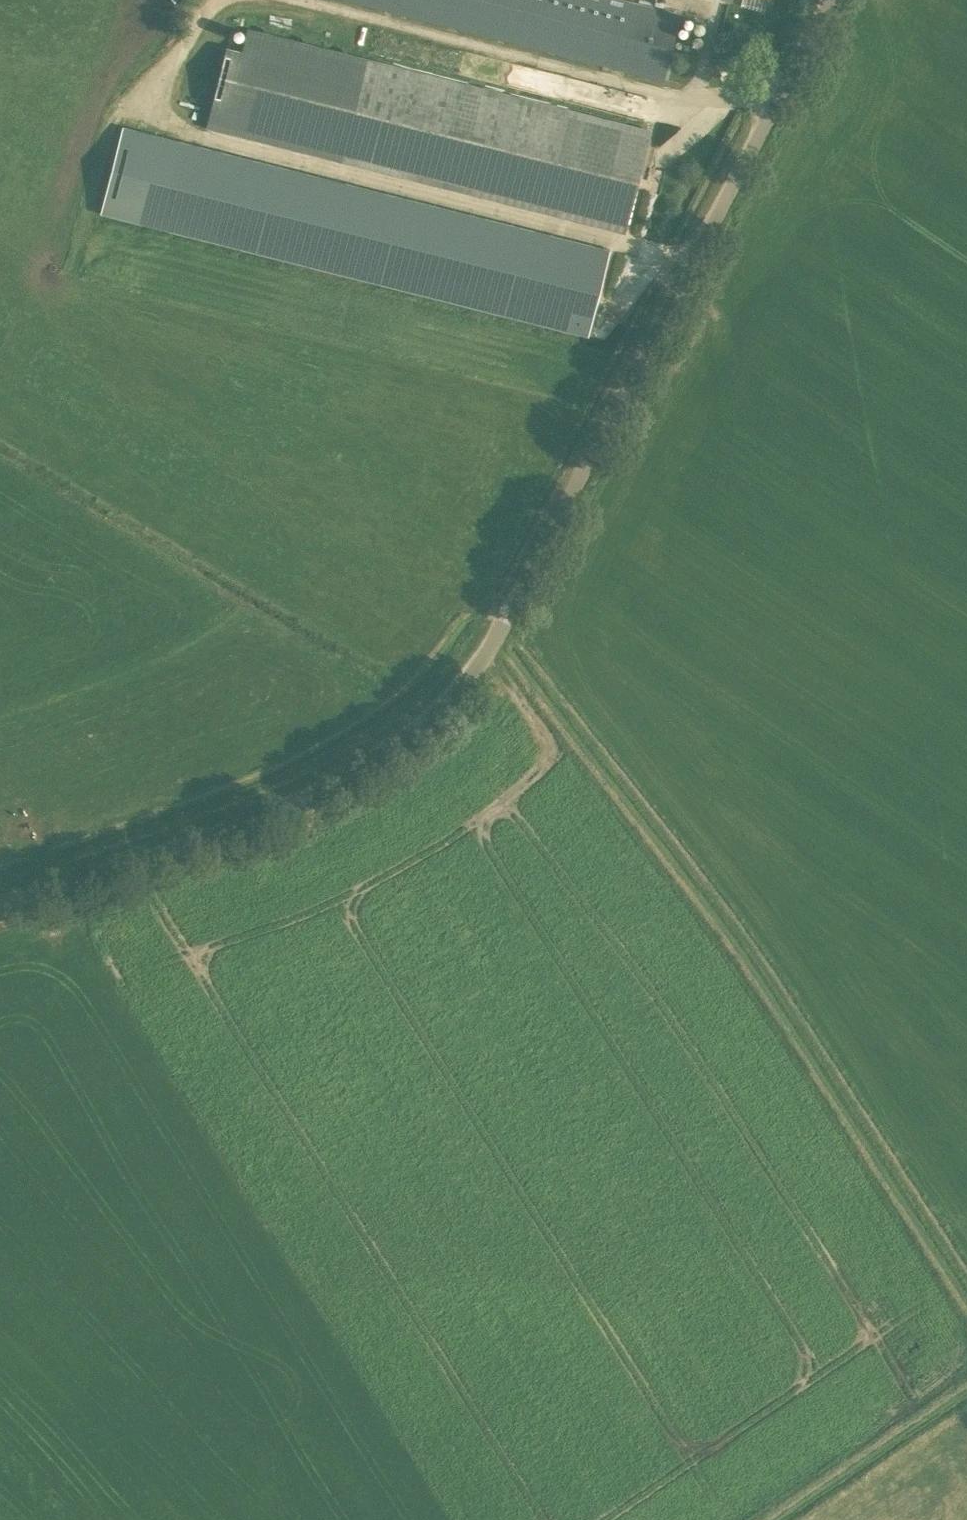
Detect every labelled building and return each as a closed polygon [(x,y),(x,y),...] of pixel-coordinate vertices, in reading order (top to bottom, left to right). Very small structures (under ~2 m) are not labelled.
[(681,14),(627,0),(344,0),(664,80),(681,14)] [(340,162),(623,233),(650,133),(366,61),(247,31),(242,51),(226,48),(206,128),(340,162)] [(613,251),(154,135),(124,128),(102,213),(591,336),(612,254),(613,251)]
